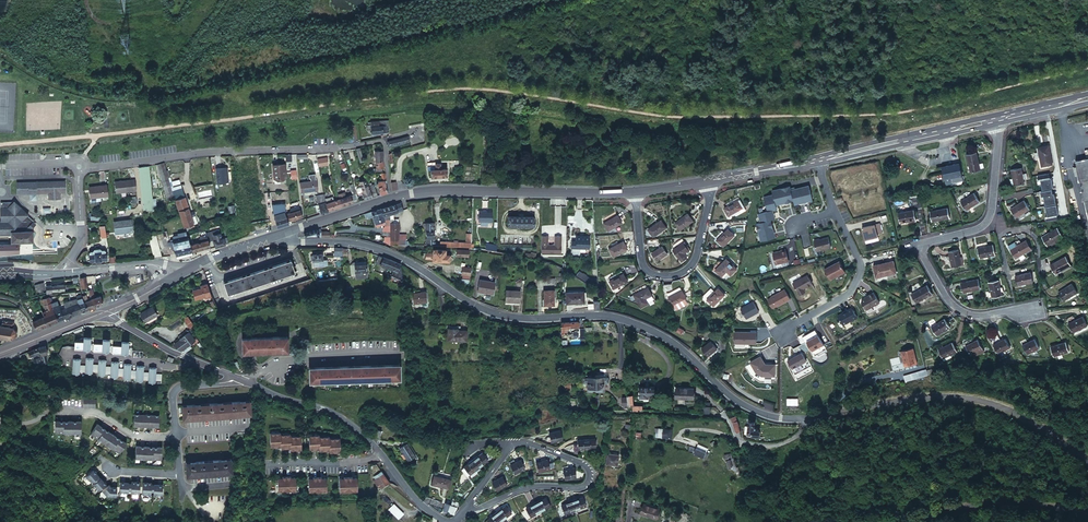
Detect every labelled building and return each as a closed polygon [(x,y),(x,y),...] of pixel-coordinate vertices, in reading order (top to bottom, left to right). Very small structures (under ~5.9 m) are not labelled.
[(379,121),(372,122),(369,122),(370,125),(369,125),(369,130),(372,129),(373,133),(383,133),(383,128),(387,128),(389,128),(388,121),(379,121)] [(401,138),(399,139),(388,141),(388,146),(403,143),(401,138)] [(1041,166),(1052,164),(1048,145),(1038,147),(1041,166)] [(361,147),(356,148),(361,162),(365,161),(361,147)] [(384,167),(383,151),(380,151),(376,151),(377,166),(374,166),(374,171),(381,170),(381,167),(384,167)] [(981,169),(978,151),(967,153),(971,171),(981,169)] [(326,157),(317,159),(318,166),(328,164),(326,157)] [(1075,161),(1084,200),(1087,199),(1087,158),(1075,161)] [(261,166),(260,159),(240,163),(241,169),(243,169),(261,166)] [(168,197),(175,196),(175,195),(174,191),(173,188),(171,185),(170,182),(169,180),(168,176),(168,174),(168,172),(164,161),(158,163),(168,197)] [(431,169),(431,177),(448,176),(448,168),(442,168),(441,167),(441,163),(437,163),(436,161),(428,161),(429,169),(431,169)] [(284,163),(276,164),(276,176),(276,177),(285,176),(284,163)] [(961,175),(958,163),(942,167),(944,179),(961,175)] [(150,165),(139,166),(144,211),(154,210),(154,206),(157,206),(156,198),(153,198),(150,165)] [(228,166),(216,167),(218,181),(229,180),(228,166)] [(1024,183),(1022,167),(1011,169),(1014,185),(1024,183)] [(241,169),(233,170),(233,178),(234,181),(237,180),(245,179),(243,169),(241,169)] [(137,190),(136,178),(115,181),(117,192),(137,190)] [(318,180),(300,182),(302,192),(319,189),(318,180)] [(65,182),(16,182),(16,195),(48,195),(48,200),(53,200),(53,199),(55,199),(55,200),(60,200),(60,195),(65,195),(65,182)] [(108,184),(90,186),(91,197),(110,195),(108,184)] [(387,192),(386,184),(379,186),(381,194),(387,192)] [(809,185),(800,188),(803,202),(812,200),(809,185)] [(183,186),(174,189),(174,191),(175,194),(185,191),(184,188),(183,186)] [(372,197),(370,189),(369,186),(361,188),(365,199),(372,197)] [(790,186),(781,188),(784,203),(793,200),(791,190),(790,186)] [(772,190),(773,194),(775,205),(784,203),(781,188),(772,190)] [(800,188),(791,190),(793,200),(794,204),(803,202),(800,188)] [(278,214),(285,212),(286,210),(285,191),(277,191),(277,195),(277,210),(277,213),(278,214)] [(1068,207),(1065,191),(1059,193),(1062,208),(1068,207)] [(194,224),(184,192),(175,195),(175,196),(181,216),(185,227),(194,224)] [(773,194),(764,197),(767,211),(772,210),(776,209),(775,205),(773,194)] [(979,203),(973,194),(960,202),(966,211),(979,203)] [(350,195),(343,198),(339,199),(342,206),(352,202),(350,195)] [(328,210),(327,203),(326,199),(325,197),(324,198),(324,199),(319,201),(322,214),(328,212),(328,210)] [(338,199),(327,203),(328,210),(340,206),(338,199)] [(1029,208),(1024,199),(1009,207),(1015,217),(1029,208)] [(738,201),(724,209),(729,217),(743,208),(738,201)] [(14,202),(0,202),(0,204),(1,222),(0,222),(0,235),(11,235),(11,231),(24,231),(24,230),(26,227),(32,221),(33,220),(26,214),(26,213),(14,202)] [(399,211),(396,203),(382,208),(384,215),(390,213),(399,211)] [(384,215),(382,208),(379,209),(372,212),(374,218),(384,215)] [(949,209),(932,212),(934,223),(951,219),(949,209)] [(288,214),(290,221),(303,217),(300,210),(297,211),(293,212),(291,213),(288,213),(288,214)] [(775,219),(772,210),(767,211),(758,213),(761,223),(771,220),(775,219)] [(916,210),(900,213),(902,223),(918,221),(916,210)] [(492,212),(479,211),(479,221),(492,221),(492,212)] [(278,228),(289,225),(287,217),(286,217),(285,212),(278,214),(275,215),(276,220),(278,228)] [(688,214),(675,223),(681,231),(693,221),(688,214)] [(380,223),(385,221),(386,221),(386,219),(384,215),(374,218),(376,224),(380,223)] [(618,215),(604,223),(608,231),(622,223),(618,215)] [(509,216),(509,226),(535,226),(535,217),(509,216)] [(131,218),(121,219),(122,222),(123,231),(133,230),(131,218)] [(121,219),(114,220),(115,232),(123,231),(122,222),(121,219)] [(662,220),(649,229),(654,237),(667,228),(662,220)] [(759,233),(773,229),(771,220),(761,223),(756,224),(759,233)] [(32,221),(26,227),(29,230),(34,224),(32,221)] [(391,222),(390,242),(398,243),(399,222),(391,222)] [(872,225),(862,228),(865,238),(872,237),(872,238),(878,237),(877,234),(882,233),(880,223),(875,224),(872,225)] [(1062,234),(1056,225),(1040,234),(1045,244),(1062,234)] [(215,240),(214,240),(215,244),(216,247),(225,244),(223,237),(221,229),(213,231),(215,240)] [(323,229),(322,237),(330,237),(330,234),(330,229),(323,229)] [(735,235),(729,229),(718,240),(724,247),(735,235)] [(761,242),(775,238),(773,229),(759,233),(761,242)] [(190,244),(187,234),(187,233),(186,230),(177,233),(178,235),(173,236),(174,238),(170,239),(171,242),(170,242),(170,245),(173,244),(176,255),(178,254),(192,251),(190,244)] [(31,231),(24,231),(11,231),(11,235),(11,242),(32,242),(31,231)] [(154,257),(162,256),(156,234),(149,236),(154,257)] [(1033,245),(1028,236),(1012,244),(1016,253),(1033,245)] [(572,241),(572,248),(590,249),(590,237),(576,237),(576,241),(572,241)] [(819,239),(814,240),(817,251),(831,248),(828,237),(819,240),(819,239)] [(194,250),(210,245),(208,239),(204,240),(190,244),(192,251),(194,250)] [(623,242),(609,249),(614,257),(627,249),(623,242)] [(684,243),(673,250),(678,257),(689,250),(684,243)] [(999,255),(996,244),(982,248),(984,258),(999,255)] [(663,246),(652,253),(657,261),(667,254),(663,246)] [(90,255),(90,260),(96,260),(96,261),(102,260),(102,259),(107,259),(106,253),(105,251),(104,250),(102,250),(99,248),(95,249),(94,251),(91,251),(90,252),(90,255)] [(781,251),(773,253),(776,265),(788,262),(785,249),(781,250),(781,251)] [(967,264),(963,249),(953,251),(956,266),(967,264)] [(446,250),(433,250),(433,260),(449,262),(449,255),(445,254),(446,250)] [(1070,260),(1064,251),(1048,261),(1054,270),(1070,260)] [(387,268),(390,260),(388,259),(383,258),(380,265),(387,268)] [(722,276),(727,271),(733,265),(727,259),(715,270),(722,276)] [(402,274),(401,265),(394,262),(390,260),(387,268),(393,270),(402,274)] [(291,261),(224,281),(228,294),(295,273),(291,261)] [(839,261),(825,269),(830,279),(845,272),(839,261)] [(893,261),(873,266),(876,277),(896,273),(893,261)] [(354,265),(367,264),(367,262),(354,262),(350,265),(351,277),(355,277),(355,274),(354,265)] [(367,264),(354,265),(355,274),(355,277),(355,280),(368,279),(367,272),(367,264)] [(737,268),(733,265),(727,271),(731,275),(737,268)] [(1033,276),(1030,266),(1014,272),(1018,282),(1033,276)] [(473,269),(463,267),(461,275),(472,276),(473,269)] [(402,274),(393,270),(393,272),(391,276),(402,281),(402,274)] [(624,273),(610,281),(614,289),(628,281),(624,273)] [(812,284),(807,275),(793,283),(799,294),(804,291),(803,289),(812,284)] [(86,282),(86,276),(79,278),(81,288),(88,286),(86,282)] [(247,311),(319,288),(314,279),(236,304),(247,311)] [(495,282),(481,279),(479,292),(492,294),(495,282)] [(983,289),(980,279),(963,282),(965,293),(983,289)] [(1004,295),(1000,280),(990,283),(994,298),(1004,295)] [(1077,288),(1071,280),(1057,289),(1063,297),(1077,288)] [(211,295),(208,284),(200,285),(201,288),(193,290),(195,299),(204,297),(211,295)] [(933,294),(928,285),(914,292),(920,302),(933,294)] [(648,287),(634,294),(638,302),(652,295),(648,287)] [(719,288),(707,299),(714,306),(725,294),(719,288)] [(785,289),(771,297),(767,300),(772,308),(776,306),(776,307),(790,299),(785,289)] [(554,290),(544,290),(544,306),(554,306),(554,290)] [(511,291),(510,302),(519,302),(519,291),(511,291)] [(682,291),(668,298),(672,306),(686,298),(682,291)] [(584,292),(566,292),(566,303),(584,303),(584,292)] [(425,293),(411,294),(412,305),(426,304),(425,293)] [(880,303),(874,293),(867,296),(868,297),(865,298),(862,300),(861,302),(866,310),(880,303)] [(103,303),(103,301),(101,295),(96,297),(91,298),(94,306),(103,303)] [(78,300),(77,298),(73,299),(73,298),(71,299),(68,300),(66,300),(65,301),(67,306),(77,303),(79,302),(78,300)] [(94,307),(94,306),(91,298),(90,299),(84,301),(87,310),(94,307)] [(62,318),(64,318),(60,309),(62,308),(61,303),(60,304),(59,301),(52,303),(53,306),(59,320),(62,318)] [(82,311),(87,310),(84,301),(79,302),(82,311)] [(47,309),(50,317),(52,322),(56,321),(59,320),(53,306),(52,303),(52,302),(45,304),(47,309)] [(75,314),(82,311),(79,302),(77,303),(67,306),(62,308),(60,309),(64,318),(75,314)] [(753,302),(740,309),(746,319),(759,312),(753,302)] [(152,306),(140,313),(145,322),(157,315),(152,306)] [(842,313),(837,315),(843,325),(857,317),(852,308),(843,314),(842,313)] [(41,309),(33,312),(34,313),(42,327),(47,324),(44,316),(41,309)] [(34,313),(33,312),(30,313),(31,316),(32,318),(37,329),(42,327),(34,313)] [(1086,321),(1082,312),(1067,321),(1072,329),(1086,321)] [(49,324),(52,322),(50,317),(46,315),(44,316),(47,324),(49,324)] [(187,315),(182,318),(189,327),(193,325),(187,315)] [(950,328),(945,318),(931,326),(936,335),(950,328)] [(2,320),(2,322),(1,321),(1,323),(0,323),(0,338),(1,338),(1,337),(6,338),(6,339),(8,339),(8,338),(11,337),(11,339),(13,339),(12,337),(15,336),(15,335),(17,336),(18,335),(16,334),(16,331),(18,331),(18,330),(17,330),(17,329),(16,328),(16,327),(15,326),(16,324),(14,323),(14,321),(2,320)] [(578,330),(578,322),(561,323),(562,331),(578,330)] [(176,334),(177,336),(186,329),(185,327),(176,334)] [(186,329),(177,336),(180,339),(174,344),(177,347),(182,350),(186,346),(195,339),(186,329)] [(458,329),(448,329),(448,342),(467,342),(467,331),(458,331),(458,329)] [(756,344),(756,332),(734,332),(734,343),(747,343),(748,343),(756,344)] [(818,336),(807,342),(812,352),(823,345),(818,336)] [(1010,346),(1005,336),(992,343),(998,353),(1010,346)] [(287,337),(241,339),(242,353),(287,352),(287,337)] [(1038,347),(1033,337),(1021,343),(1027,353),(1038,347)] [(73,338),(65,341),(68,346),(75,343),(73,338)] [(982,348),(977,338),(966,344),(972,354),(982,348)] [(1068,350),(1065,339),(1049,344),(1053,355),(1068,350)] [(711,340),(702,347),(707,355),(717,348),(711,340)] [(957,350),(952,341),(937,348),(942,358),(957,350)] [(39,347),(39,348),(40,354),(41,356),(46,355),(48,355),(46,346),(46,345),(39,347)] [(797,356),(787,361),(792,369),(806,361),(798,346),(793,349),(797,356)] [(40,354),(39,348),(37,349),(30,351),(28,352),(30,358),(35,356),(40,354)] [(918,367),(913,349),(902,352),(907,370),(918,367)] [(761,356),(750,362),(755,371),(762,376),(775,376),(775,364),(771,364),(765,364),(761,356)] [(399,366),(309,368),(309,383),(399,380),(399,366)] [(905,382),(928,375),(926,369),(903,376),(905,382)] [(593,383),(593,378),(581,377),(581,383),(585,383),(585,392),(594,392),(593,383)] [(606,378),(593,378),(593,383),(594,392),(602,392),(602,383),(606,383),(606,378)] [(693,384),(674,384),(674,395),(693,396),(693,384)] [(639,387),(639,399),(655,399),(654,388),(639,387)] [(252,402),(184,403),(185,418),(252,417),(252,402)] [(143,415),(135,414),(135,427),(142,427),(143,415)] [(151,415),(143,415),(142,427),(151,427),(151,415)] [(160,416),(151,415),(151,427),(160,428),(160,416)] [(64,421),(56,421),(55,434),(64,434),(64,421)] [(73,421),(64,421),(64,434),(73,434),(73,421)] [(82,421),(73,421),(73,434),(82,434),(82,421)] [(755,423),(748,422),(746,434),(751,435),(751,437),(758,437),(759,431),(754,430),(755,423)] [(92,434),(99,439),(106,428),(99,424),(92,434)] [(672,429),(663,427),(662,436),(671,437),(672,429)] [(106,428),(99,439),(106,444),(113,433),(106,428)] [(376,436),(375,439),(382,440),(383,432),(374,430),(373,436),(376,436)] [(560,431),(550,434),(551,441),(562,439),(560,431)] [(120,439),(113,433),(106,444),(113,449),(120,439)] [(127,444),(120,439),(113,449),(121,454),(127,444)] [(590,440),(578,440),(578,450),(589,450),(590,440)] [(145,447),(137,446),(136,459),(144,459),(145,447)] [(413,459),(405,446),(398,451),(405,463),(413,459)] [(153,447),(145,447),(144,459),(153,459),(153,447)] [(163,448),(153,447),(153,459),(162,460),(163,448)] [(707,452),(689,447),(688,452),(706,457),(707,452)] [(618,456),(606,454),(605,464),(616,466),(618,456)] [(480,455),(472,461),(478,469),(486,463),(480,455)] [(231,460),(185,460),(185,474),(231,474),(231,460)] [(478,469),(472,461),(463,467),(469,475),(478,469)] [(520,462),(510,467),(513,475),(524,470),(520,462)] [(548,463),(536,465),(538,474),(549,471),(548,463)] [(478,469),(469,475),(471,477),(480,471),(478,469)] [(87,477),(93,484),(100,478),(99,477),(100,477),(94,470),(87,477)] [(574,471),(563,472),(564,480),(574,479),(574,471)] [(289,487),(289,490),(298,490),(298,486),(297,477),(293,477),(293,475),(288,476),(288,477),(289,487)] [(376,480),(375,482),(381,490),(387,485),(381,477),(379,475),(375,478),(376,480)] [(279,478),(280,491),(289,490),(289,487),(288,477),(288,476),(284,476),(284,478),(279,478)] [(311,491),(320,491),(320,487),(319,478),(319,476),(315,476),(315,478),(310,478),(311,491)] [(320,487),(320,491),(329,490),(328,477),(323,477),(323,476),(319,476),(319,478),(320,487)] [(341,478),(342,491),(351,490),(351,487),(350,477),(350,476),(346,476),(346,478),(341,478)] [(351,487),(351,490),(360,490),(359,486),(359,477),(354,477),(354,476),(350,476),(350,477),(351,487)] [(93,484),(100,491),(106,485),(107,485),(101,478),(101,479),(100,478),(93,484)] [(450,483),(433,479),(431,488),(447,492),(450,483)] [(500,479),(489,484),(492,491),(503,487),(500,479)] [(121,493),(132,494),(133,485),(130,485),(130,484),(121,483),(121,493)] [(132,494),(141,494),(141,485),(141,483),(133,483),(133,485),(132,494)] [(152,483),(144,483),(144,485),(143,494),(152,495),(152,494),(152,486),(152,483)] [(108,487),(103,491),(108,497),(118,497),(118,488),(113,488),(110,485),(108,487)] [(155,486),(152,486),(152,494),(163,495),(163,485),(155,485),(155,486)] [(579,499),(570,504),(573,513),(584,509),(579,499)] [(543,500),(532,505),(536,513),(546,508),(543,500)] [(660,505),(644,501),(640,512),(657,517),(660,505)] [(398,520),(404,514),(394,503),(388,509),(398,520)] [(456,504),(450,503),(448,511),(454,512),(456,504)] [(573,513),(570,504),(559,508),(562,517),(573,513)] [(536,513),(532,505),(522,510),(525,517),(536,513)] [(504,507),(495,511),(498,518),(508,515),(504,507)] [(495,511),(484,515),(488,521),(489,521),(498,518),(495,511)]
